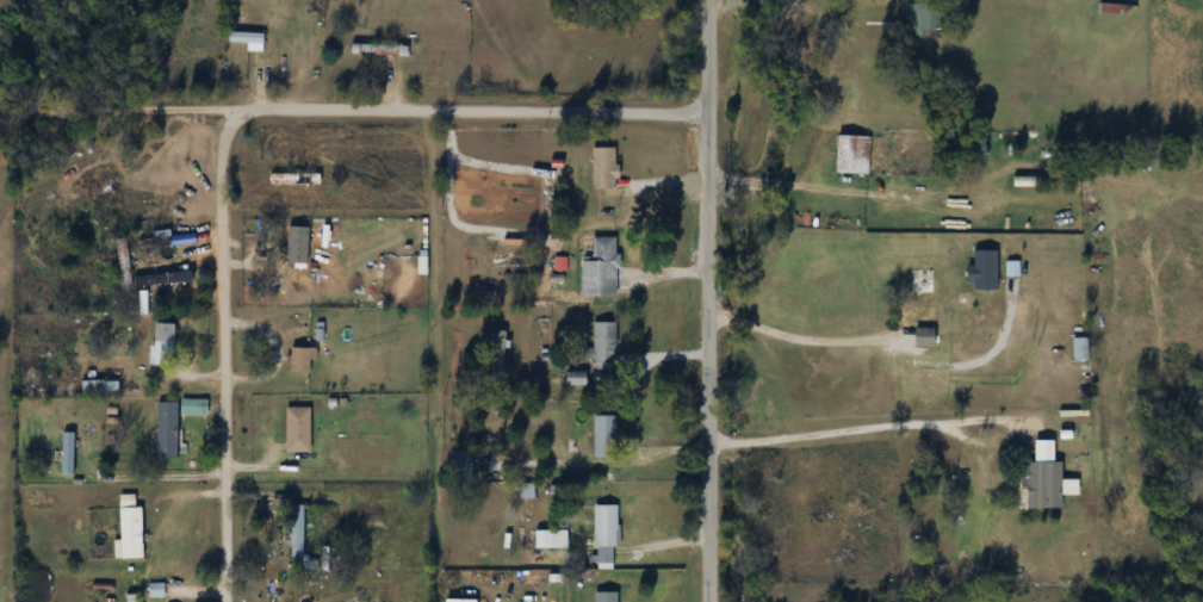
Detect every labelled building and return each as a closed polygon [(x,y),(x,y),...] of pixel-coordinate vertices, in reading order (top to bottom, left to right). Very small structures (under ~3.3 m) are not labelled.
[(923,35),(923,4),(904,4),(904,35),(923,35)] [(1132,14),(1132,5),(1099,5),(1099,14),(1132,14)] [(247,43),(247,52),(263,52),(263,32),(229,32),(229,43),(247,43)] [(352,56),(408,56),(408,45),(352,45),(352,56)] [(868,173),(868,135),(837,135),(837,173),(868,173)] [(593,188),(618,188),(618,147),(593,147),(593,188)] [(271,173),(271,184),(320,184),(320,173),(271,173)] [(288,263),(308,263),(308,226),(288,226),(288,263)] [(581,296),(617,296),(617,237),(593,237),(593,258),(581,258),(581,296)] [(120,241),(120,289),(129,289),(129,241),(120,241)] [(934,268),(910,268),(910,319),(934,319),(934,268)] [(594,322),(594,384),(615,384),(615,322),(594,322)] [(174,323),(156,323),(156,343),(174,343),(174,323)] [(934,346),(934,328),(915,328),(915,346),(934,346)] [(505,330),(493,330),(493,373),(505,373),(505,330)] [(1089,337),(1073,337),(1073,360),(1089,360),(1089,337)] [(311,371),(311,348),(290,348),(290,371),(311,371)] [(119,380),(82,380),(82,392),(119,392),(119,380)] [(157,458),(178,458),(178,402),(157,402),(157,458)] [(286,452),(311,452),(311,407),(286,407),(286,452)] [(617,415),(594,415),(594,455),(617,455),(617,415)] [(63,432),(63,474),(74,474),(74,432),(63,432)] [(616,504),(594,504),(594,563),(616,563),(616,504)] [(292,505),(292,557),(303,557),(303,505),(292,505)] [(143,506),(120,506),(120,558),(143,558),(143,506)] [(594,591),(594,601),(617,601),(617,591),(594,591)]
